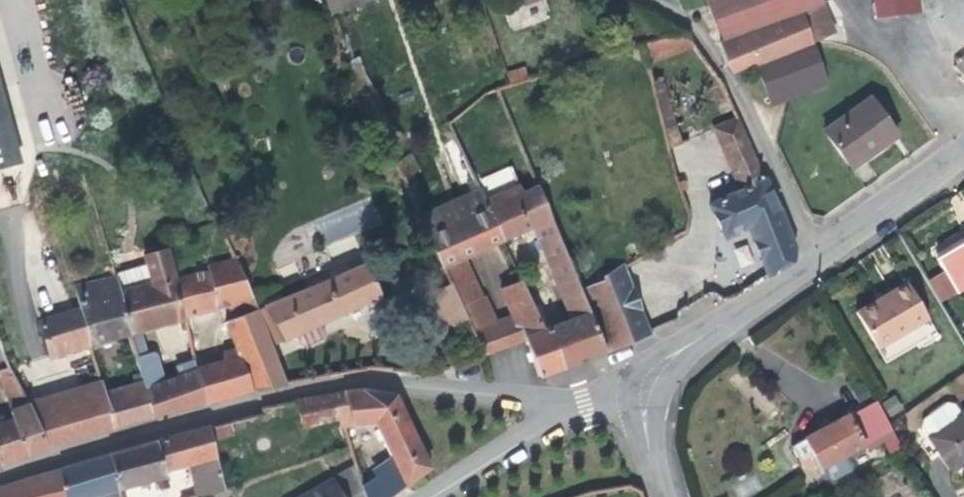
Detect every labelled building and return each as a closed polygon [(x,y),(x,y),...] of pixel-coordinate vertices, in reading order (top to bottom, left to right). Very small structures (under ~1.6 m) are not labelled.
[(331,13),(366,0),(326,0),(331,13)] [(710,11),(739,0),(706,0),(710,11)] [(736,63),(753,59),(755,65),(757,68),(814,45),(813,43),(835,34),(823,3),(751,32),(741,0),(739,0),(710,11),(727,65),(736,63)] [(751,32),(823,3),(821,0),(741,0),(751,32)] [(876,18),(910,14),(908,0),(874,0),(876,18)] [(910,14),(922,12),(924,12),(922,0),(908,0),(910,14)] [(757,68),(770,99),(826,78),(814,45),(757,68)] [(954,59),(963,83),(963,55),(954,59)] [(755,65),(753,59),(736,63),(740,71),(755,65)] [(525,67),(507,72),(511,86),(529,80),(525,67)] [(652,81),(669,150),(681,145),(673,124),(673,115),(664,78),(652,81)] [(773,107),(828,85),(826,78),(770,99),(773,107)] [(6,163),(21,159),(0,85),(0,143),(6,163)] [(374,90),(361,96),(383,139),(396,133),(374,90)] [(881,148),(898,136),(871,98),(824,131),(850,166),(879,145),(881,148)] [(780,210),(738,117),(715,127),(743,189),(710,205),(727,236),(749,225),(770,275),(791,263),(794,258),(794,248),(780,210)] [(509,168),(474,182),(478,191),(481,190),(504,241),(533,227),(556,283),(574,275),(536,184),(521,192),(509,168)] [(478,191),(420,217),(451,283),(467,318),(473,333),(492,324),(464,259),(504,241),(481,190),(478,191)] [(937,258),(957,294),(963,290),(963,243),(937,258)] [(206,256),(209,264),(236,257),(235,255),(232,248),(206,256)] [(142,381),(152,417),(204,403),(197,371),(163,382),(155,355),(150,352),(145,354),(140,331),(186,317),(176,279),(169,249),(145,256),(148,266),(116,276),(130,334),(142,381)] [(236,257),(209,264),(210,269),(176,279),(186,317),(230,305),(234,318),(258,309),(254,300),(236,257)] [(234,318),(225,320),(235,348),(252,391),(285,385),(271,347),(381,297),(365,263),(281,299),(258,309),(234,318)] [(623,266),(607,275),(632,340),(649,333),(623,266)] [(541,322),(518,274),(512,276),(515,282),(501,288),(511,315),(518,331),(541,322)] [(590,313),(581,291),(574,275),(556,283),(571,320),(590,313)] [(590,313),(605,352),(632,340),(607,275),(604,277),(605,280),(581,291),(590,313)] [(130,334),(116,276),(74,285),(80,309),(89,345),(130,334)] [(908,282),(856,313),(878,349),(929,317),(908,282)] [(445,328),(467,318),(451,283),(429,294),(445,328)] [(277,290),(254,300),(258,309),(281,299),(277,290)] [(39,322),(50,357),(89,345),(80,309),(39,322)] [(605,352),(590,313),(571,320),(549,328),(563,367),(605,352)] [(506,347),(525,340),(524,338),(522,333),(520,334),(518,331),(511,315),(495,323),(506,347)] [(522,333),(524,338),(544,330),(541,322),(518,331),(520,334),(522,333)] [(492,324),(473,333),(484,355),(506,347),(495,323),(492,324)] [(544,330),(524,338),(525,340),(539,376),(563,367),(549,328),(544,330)] [(225,361),(197,371),(204,403),(204,405),(252,391),(235,348),(225,351),(225,361)] [(27,455),(27,453),(47,447),(29,402),(8,367),(0,369),(0,374),(14,418),(0,423),(0,464),(27,455)] [(29,402),(47,447),(104,430),(112,428),(104,392),(101,381),(29,402)] [(104,392),(112,428),(152,417),(142,381),(104,392)] [(362,487),(365,496),(391,496),(430,467),(396,394),(360,389),(343,392),(350,417),(340,419),(343,428),(375,422),(394,461),(381,468),(383,473),(362,487)] [(340,419),(350,417),(343,392),(296,400),(304,428),(340,419)] [(893,428),(877,400),(832,425),(830,420),(823,424),(825,428),(793,446),(805,468),(815,463),(816,465),(821,463),(823,467),(825,466),(840,457),(844,463),(850,460),(867,450),(864,444),(893,428)] [(922,426),(953,469),(963,462),(963,413),(962,414),(955,403),(946,402),(923,418),(922,426)] [(213,441),(235,435),(231,422),(210,427),(213,441)] [(173,436),(111,454),(119,490),(156,480),(160,489),(169,487),(164,470),(190,463),(197,496),(200,496),(224,490),(213,441),(210,427),(173,436)] [(867,450),(896,435),(893,428),(864,444),(867,450)] [(96,496),(121,496),(119,490),(111,454),(0,488),(0,496),(95,496),(96,496)] [(854,466),(850,460),(844,463),(840,457),(825,466),(831,478),(836,479),(852,470),(854,466)] [(362,487),(355,466),(301,496),(365,496),(362,487)]
